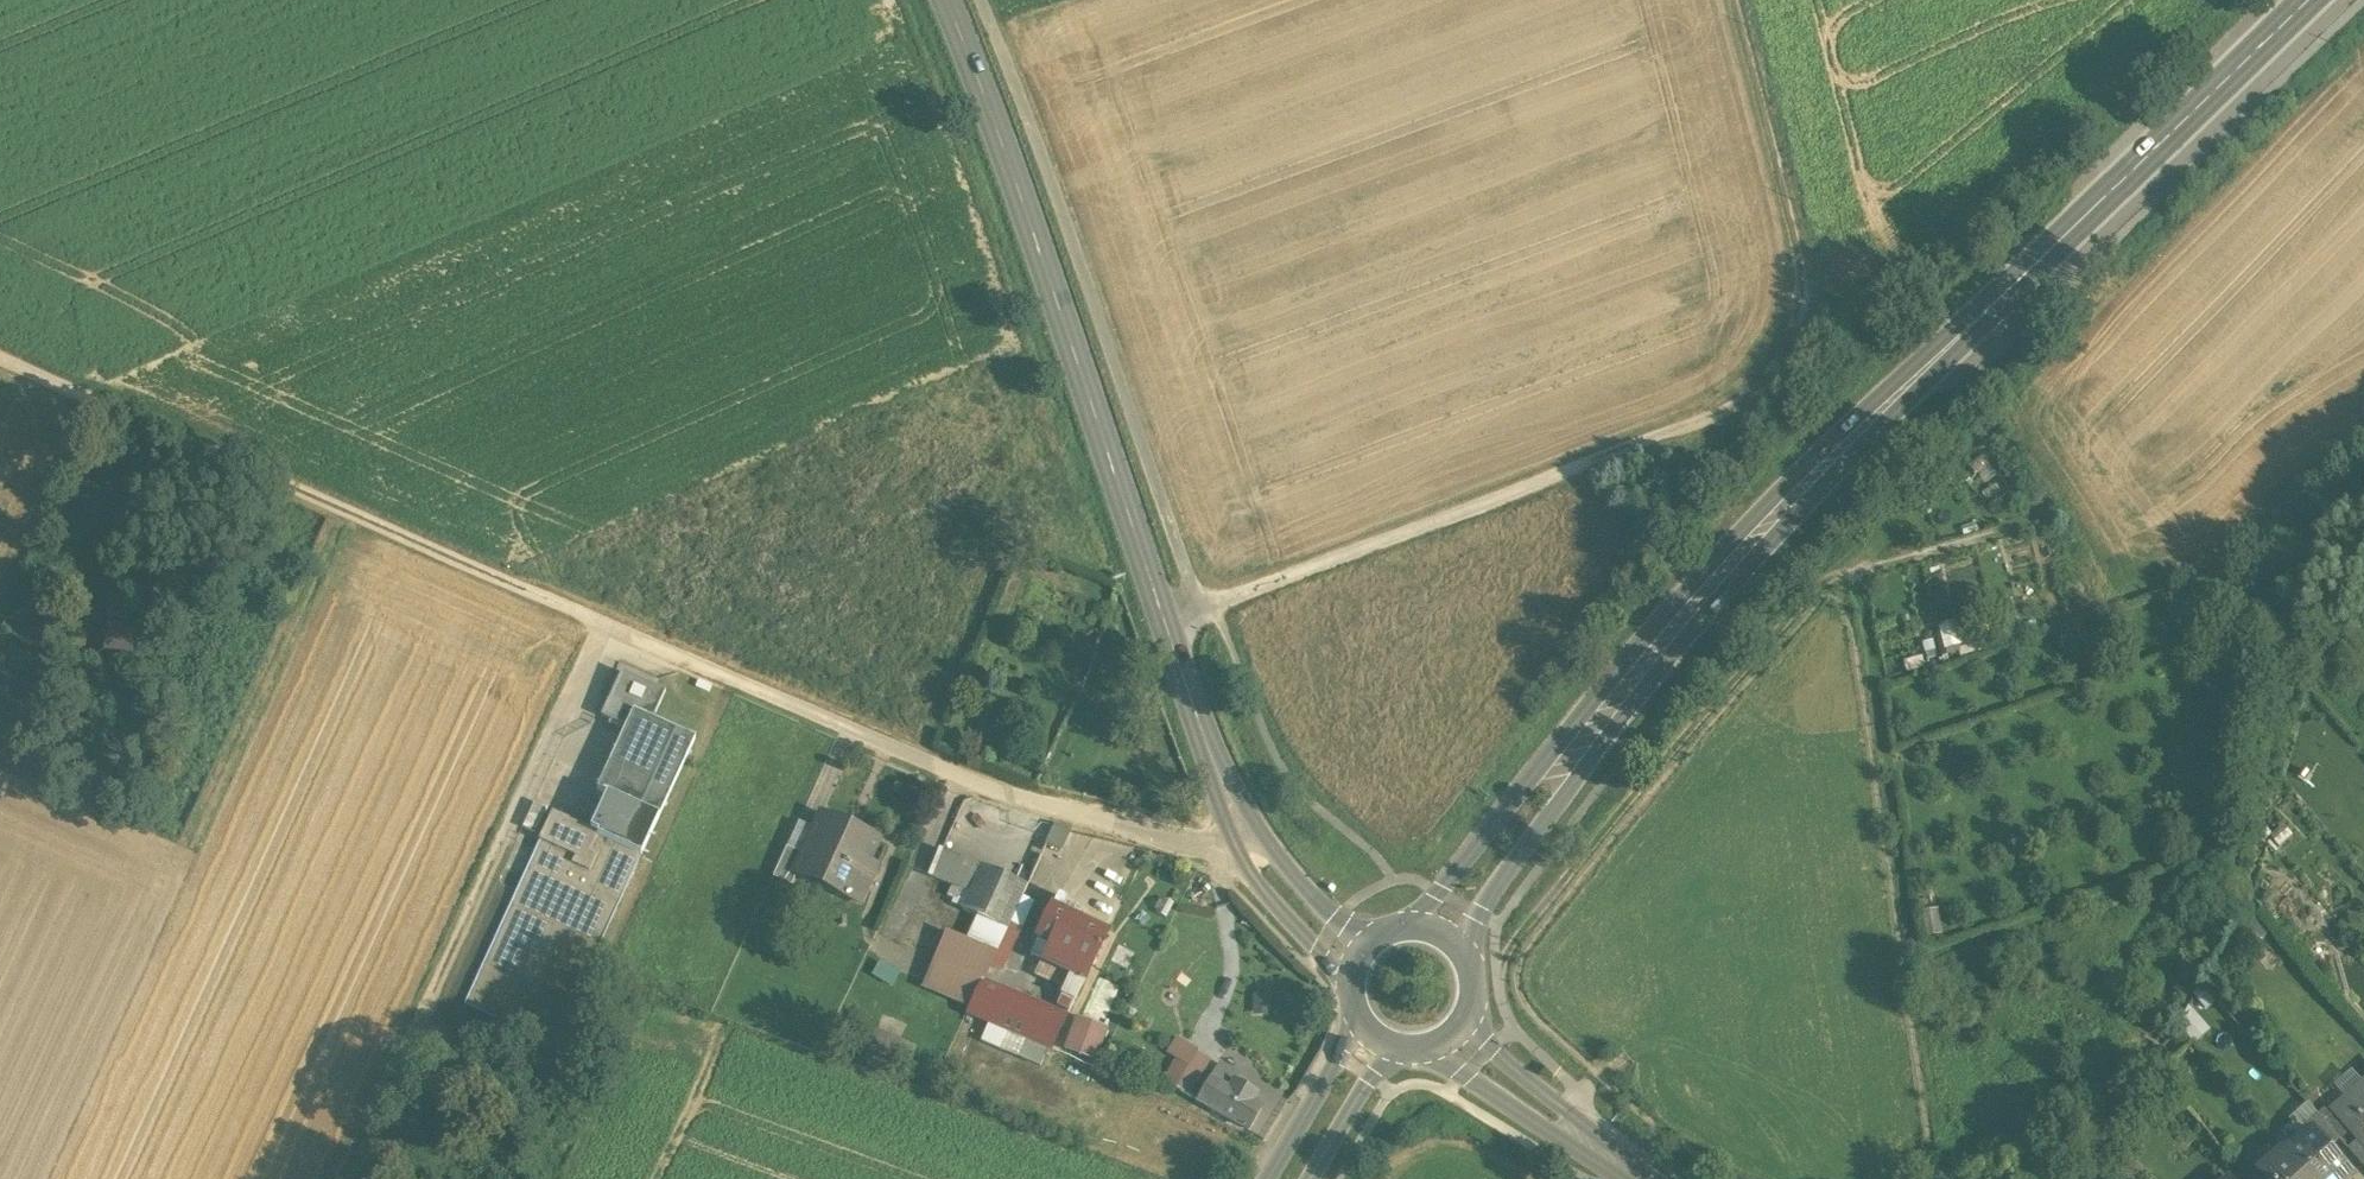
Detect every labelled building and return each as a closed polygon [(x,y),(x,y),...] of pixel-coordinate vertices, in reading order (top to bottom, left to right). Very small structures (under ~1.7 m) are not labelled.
[(1939,625),(1943,648),(1955,646),(1952,623),(1939,625)] [(676,731),(652,721),(665,692),(621,672),(600,717),(625,728),(596,790),(606,795),(589,831),(551,814),(538,842),(574,858),(571,866),(588,874),(597,856),(589,852),(596,837),(641,857),(695,740),(676,731)] [(546,808),(533,802),(521,828),(534,834),(546,808)] [(879,839),(823,814),(805,855),(796,875),(852,900),(879,839)] [(1053,824),(1044,843),(1060,850),(1070,828),(1053,824)] [(555,1044),(618,907),(641,857),(596,837),(589,852),(597,856),(588,874),(571,866),(574,858),(538,842),(526,867),(464,1002),(555,1044)] [(787,846),(773,876),(792,885),(796,875),(805,855),(787,846)] [(1005,930),(1025,885),(979,864),(939,848),(928,875),(968,892),(961,909),(1005,930)] [(1075,920),(1061,912),(1067,900),(1057,896),(1038,936),(1060,947),(1051,965),(1071,975),(1083,981),(1104,934),(1075,920)] [(1937,910),(1918,913),(1922,939),(1941,935),(1937,910)] [(982,979),(995,951),(950,931),(938,960),(982,979)] [(1073,1002),(1083,981),(1071,975),(1060,996),(1073,1002)] [(1065,1015),(982,979),(966,1014),(1025,1039),(1047,1049),(1049,1050),(1065,1015)] [(2194,1041),(2209,1029),(2193,1008),(2178,1019),(2194,1041)] [(1109,1027),(1077,1016),(1064,1052),(1097,1063),(1109,1027)] [(875,1028),(866,1049),(907,1067),(916,1046),(875,1028)] [(2216,1033),(2199,1046),(2212,1062),(2229,1049),(2216,1033)] [(1177,1038),(1169,1054),(1176,1058),(1163,1080),(1188,1094),(1210,1056),(1177,1038)] [(1047,1049),(1025,1039),(1017,1057),(1039,1067),(1047,1049)] [(1257,1096),(1235,1083),(1239,1078),(1219,1066),(1209,1081),(1219,1087),(1207,1108),(1249,1131),(1262,1109),(1252,1104),(1257,1096)] [(2337,1115),(2359,1140),(2349,1150),(2361,1163),(2363,1160),(2363,1092),(2337,1115)] [(2318,1115),(2340,1141),(2347,1135),(2324,1109),(2318,1115)] [(2315,1133),(2330,1150),(2340,1141),(2318,1115),(2306,1125),(2314,1134),(2315,1133)] [(2306,1142),(2306,1148),(2306,1149),(2294,1160),(2311,1178),(2352,1178),(2354,1178),(2330,1150),(2315,1133),(2314,1134),(2306,1142)] [(2287,1152),(2262,1174),(2267,1178),(2311,1178),(2294,1160),(2287,1152)]
